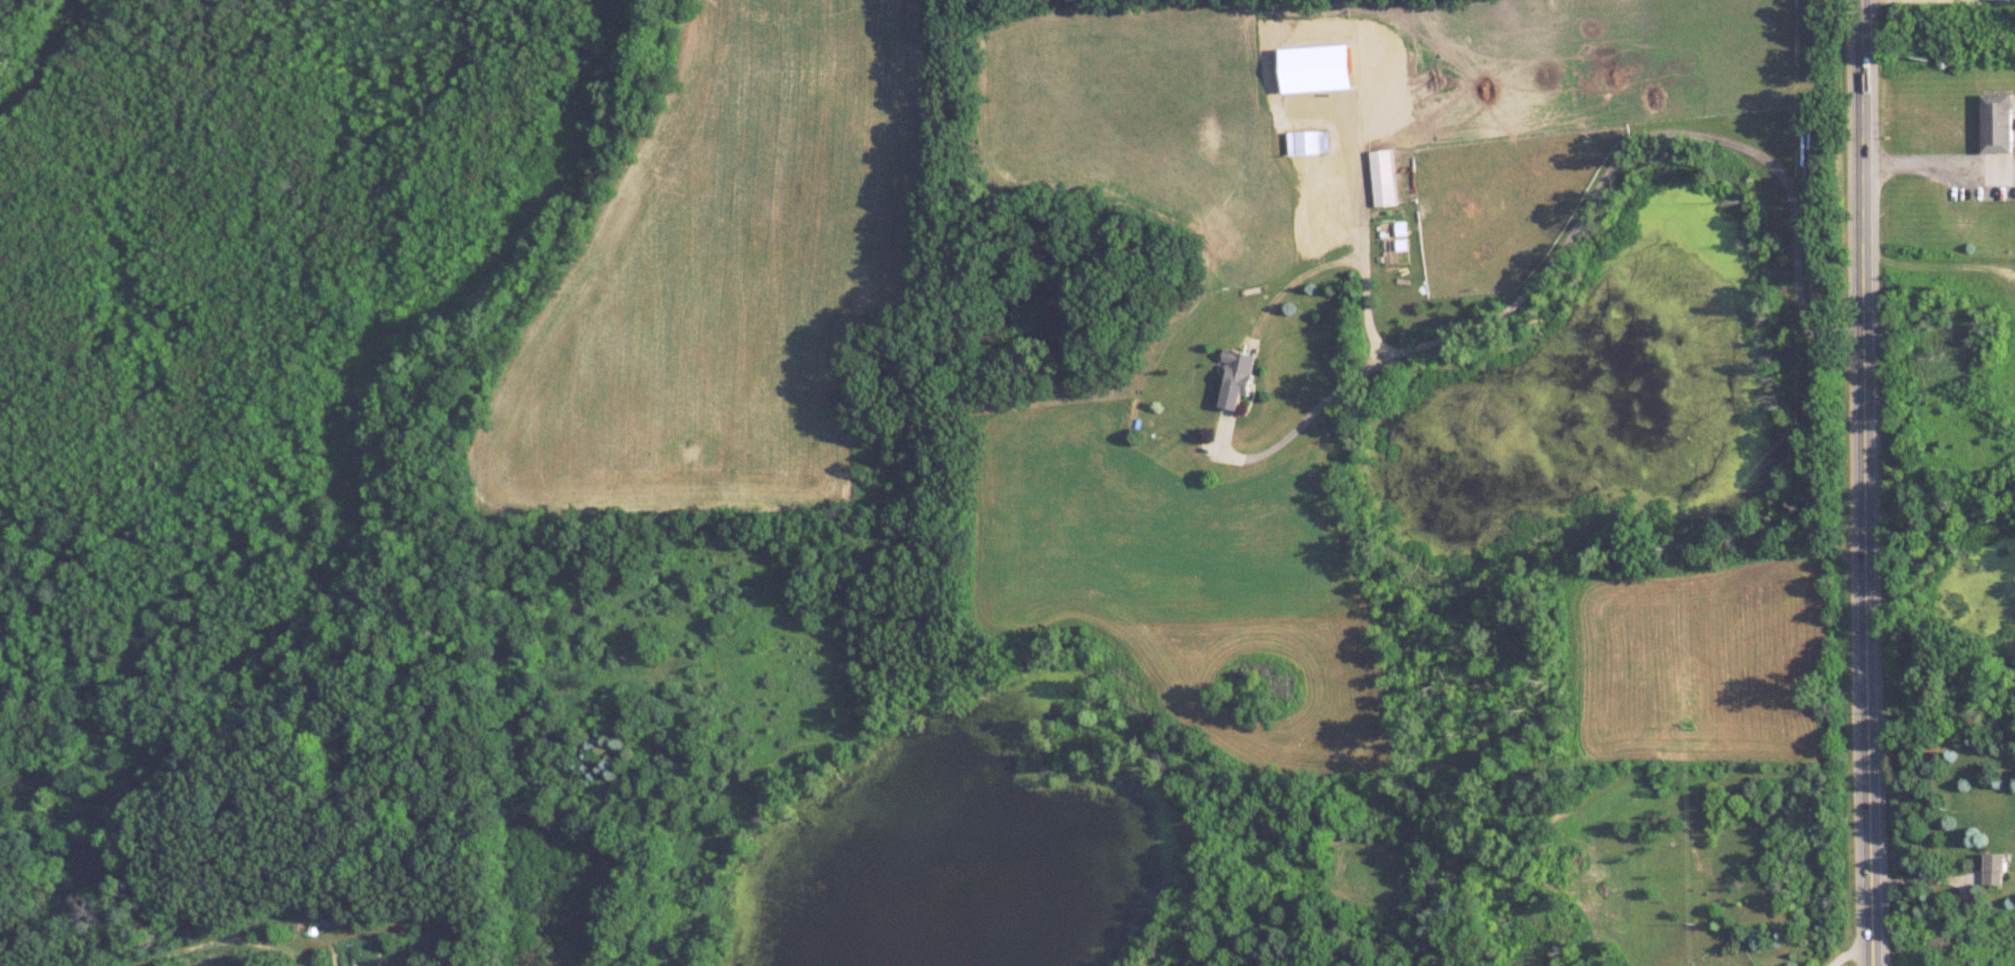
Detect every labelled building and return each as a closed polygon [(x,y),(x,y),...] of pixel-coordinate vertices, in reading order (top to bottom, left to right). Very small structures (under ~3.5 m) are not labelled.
[(2014,109),(2014,96),(1984,96),(1984,153),(2014,153),(2014,109)] [(1320,129),(1287,130),(1287,155),(1320,154),(1320,129)] [(1392,147),(1370,149),(1374,206),(1396,204),(1392,147)] [(1258,353),(1226,347),(1221,371),(1228,372),(1222,405),(1239,408),(1243,392),(1250,393),(1258,353)] [(2008,872),(2008,853),(1984,853),(1984,885),(2002,885),(2002,872),(2008,872)]
